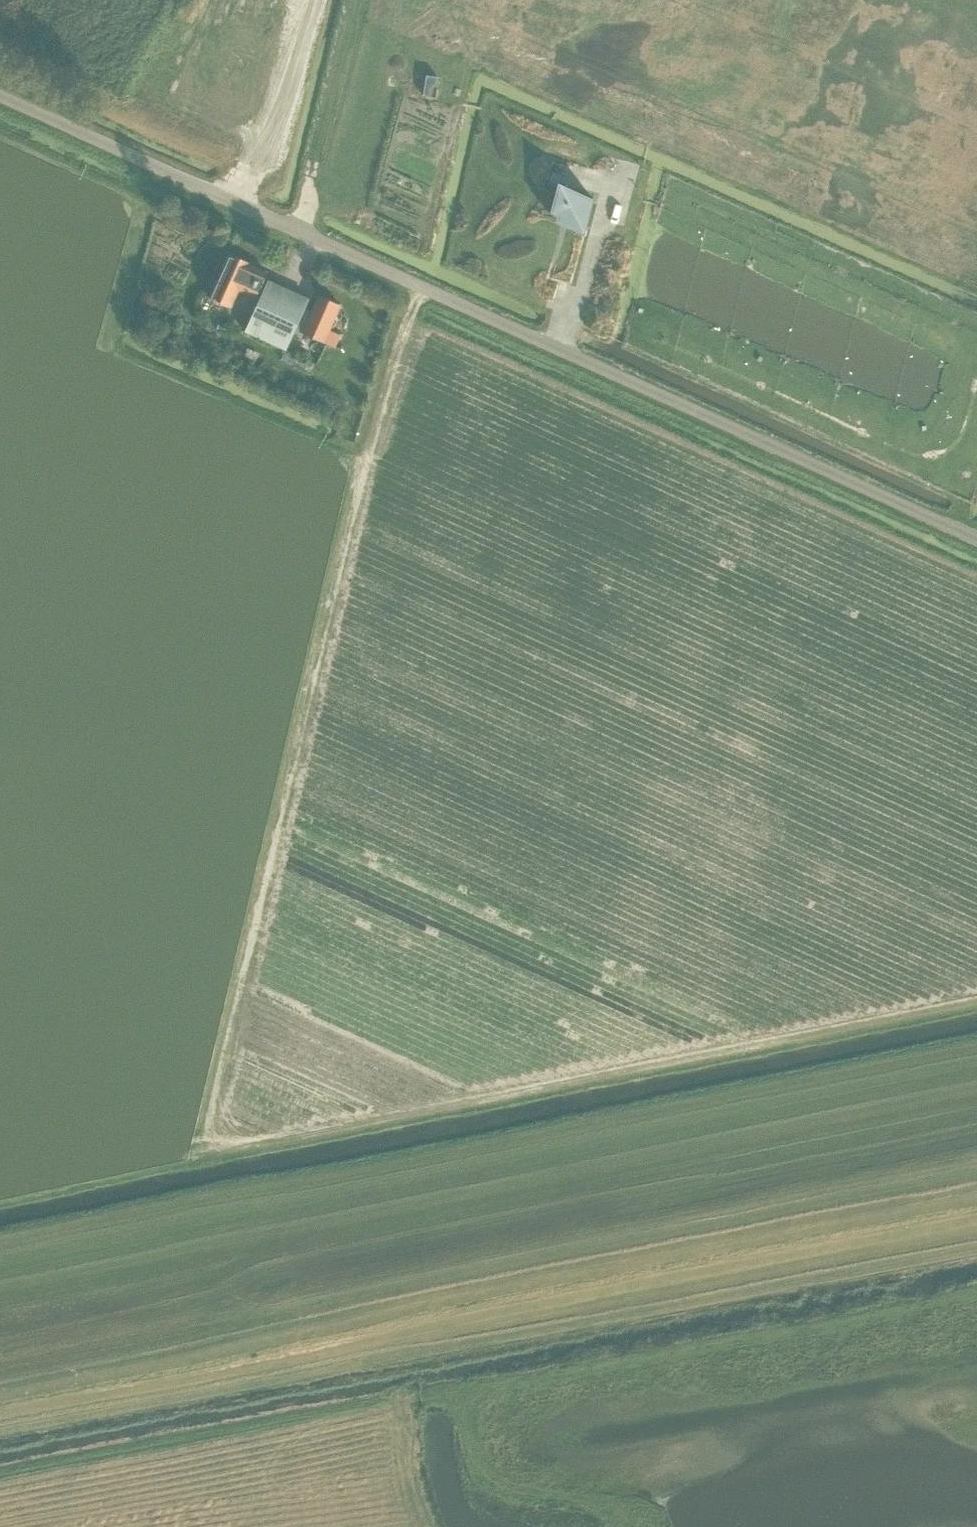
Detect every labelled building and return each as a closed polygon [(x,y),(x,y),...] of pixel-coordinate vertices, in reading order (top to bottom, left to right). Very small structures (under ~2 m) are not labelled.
[(550,169),(561,174),(565,167),(554,162),(550,169)] [(550,214),(586,230),(594,200),(558,183),(550,214)] [(256,298),(267,272),(250,264),(250,263),(230,254),(225,265),(220,263),(213,279),(216,281),(208,296),(233,308),(240,292),(256,298)] [(286,351),(310,299),(269,280),(245,332),(286,351)] [(324,343),(342,306),(319,295),(302,333),(323,342),(324,343)]
